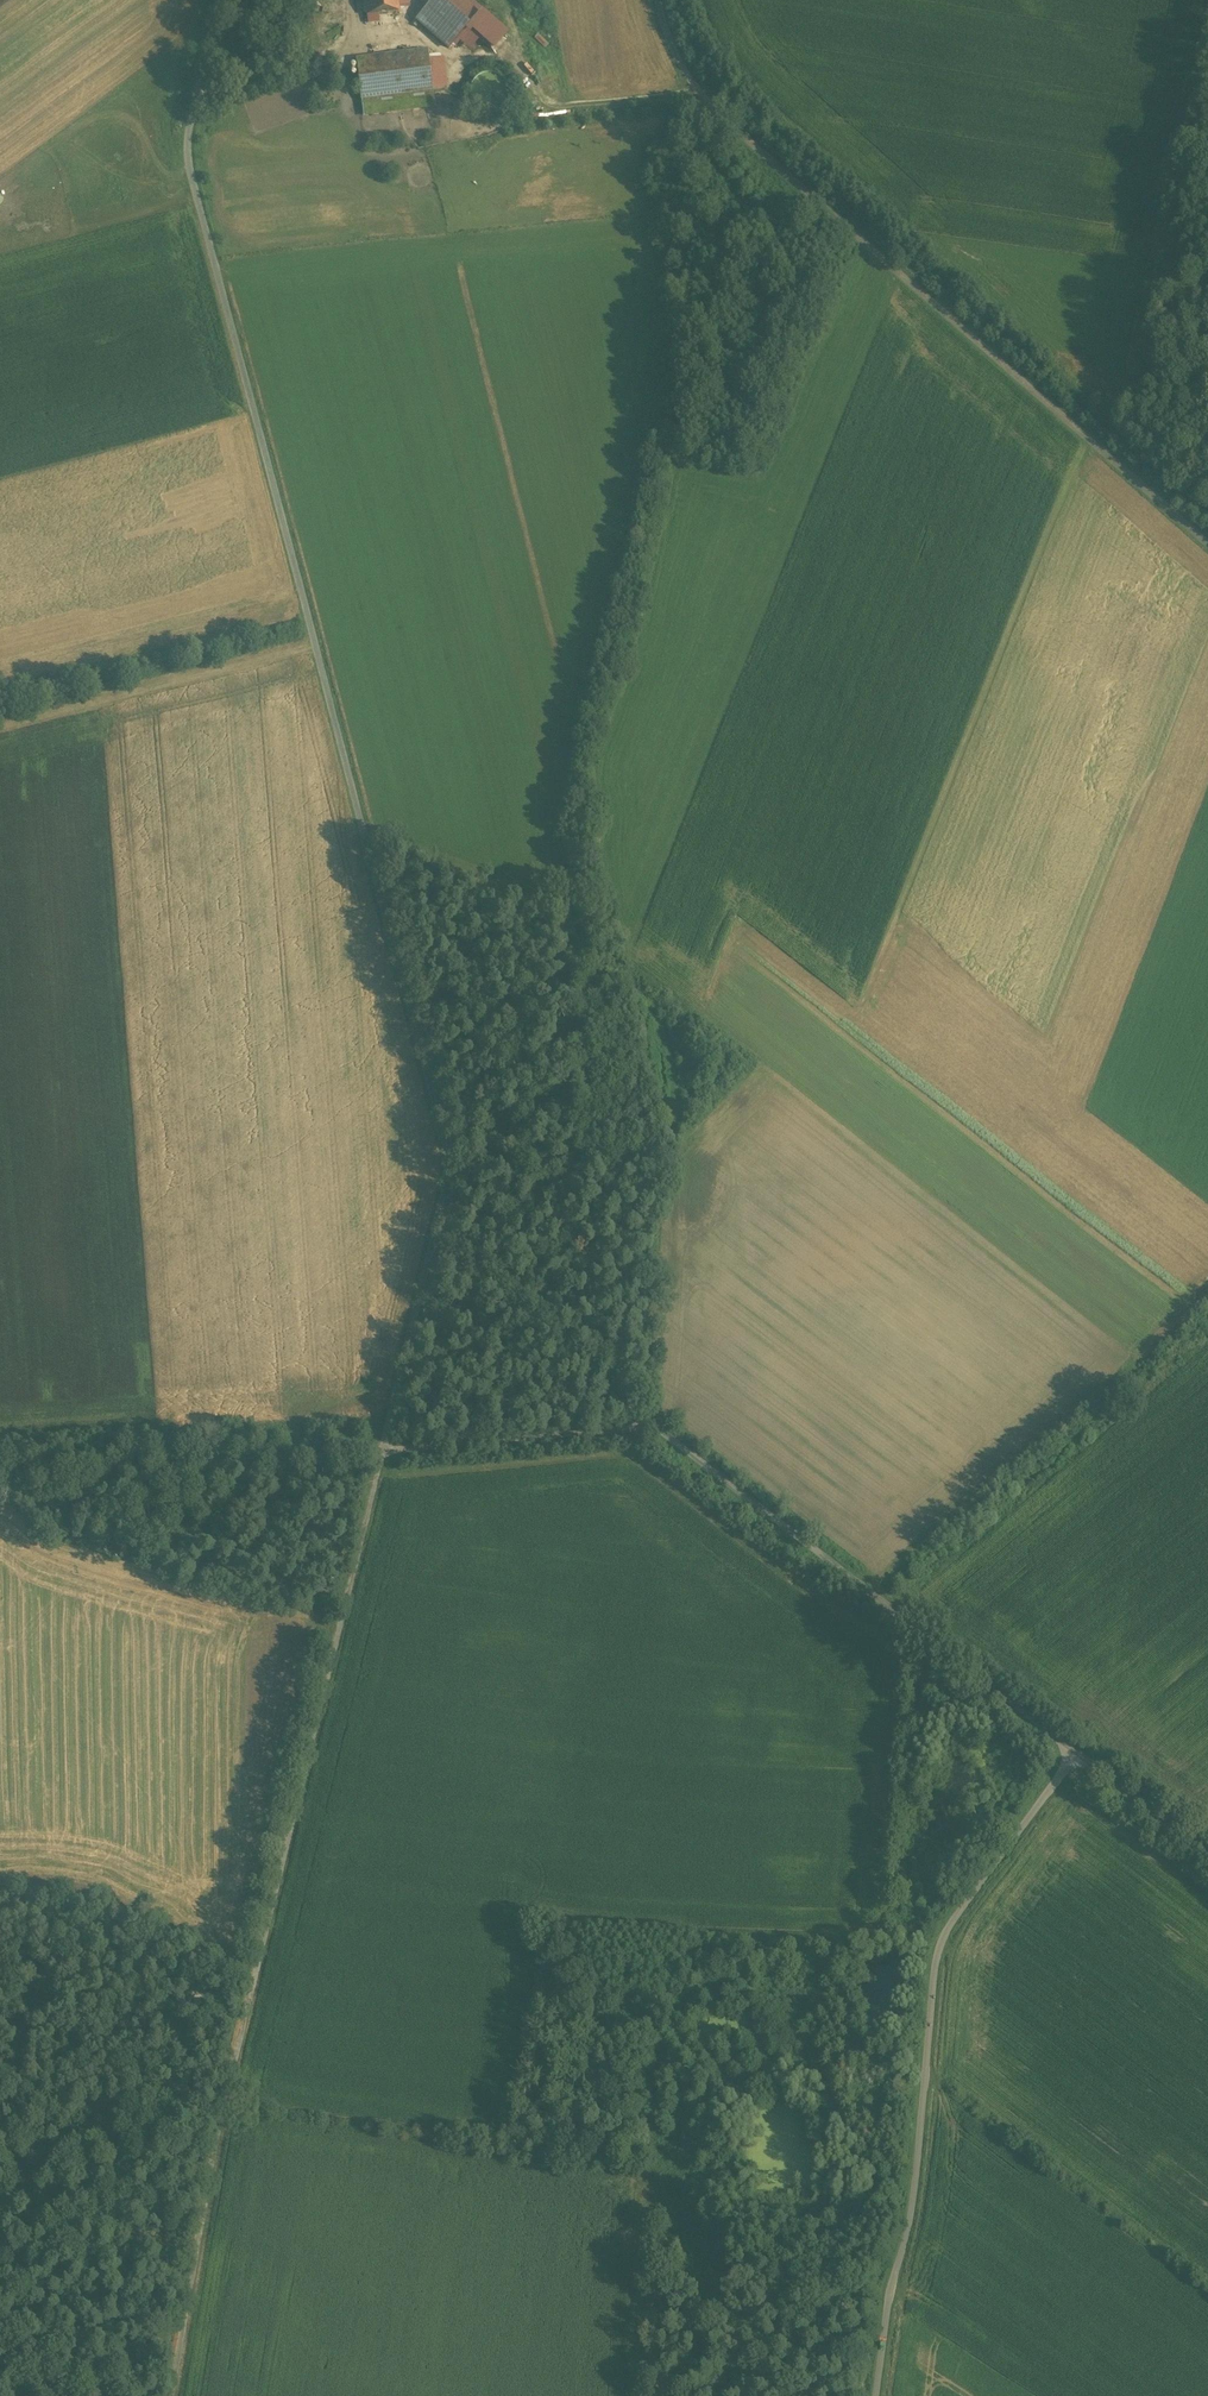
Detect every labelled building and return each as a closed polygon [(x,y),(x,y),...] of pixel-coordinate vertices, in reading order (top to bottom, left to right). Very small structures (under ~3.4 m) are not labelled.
[(366,16),(398,12),(397,0),(364,0),(366,16)] [(416,21),(448,49),(465,29),(470,34),(472,32),(495,53),(508,38),(465,0),(434,0),(416,21)] [(427,50),(355,59),(360,100),(432,91),(427,50)]
